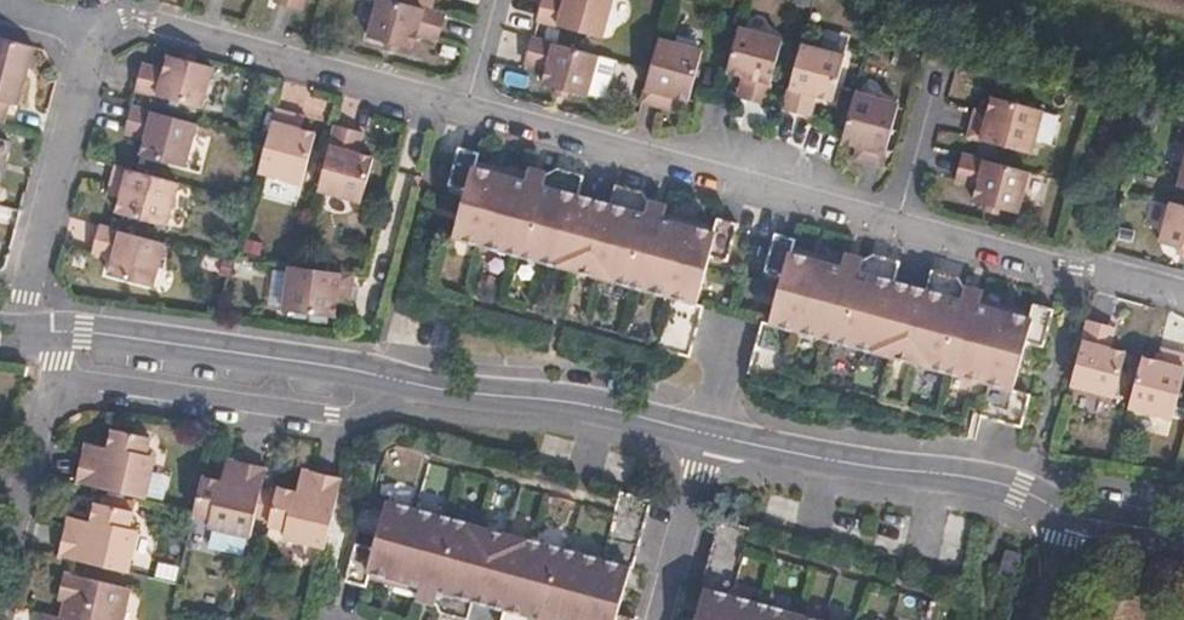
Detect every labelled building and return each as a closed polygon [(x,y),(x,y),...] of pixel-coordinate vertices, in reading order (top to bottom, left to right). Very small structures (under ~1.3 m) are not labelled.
[(272,3),(292,8),(294,0),(273,0),(272,3)] [(445,16),(404,4),(388,0),(377,0),(368,40),(409,51),(414,36),(436,42),(445,16)] [(445,16),(449,0),(405,0),(404,4),(445,16)] [(600,40),(611,0),(563,0),(560,8),(540,3),(536,22),(600,40)] [(779,34),(736,21),(724,67),(748,73),(743,96),(761,101),(779,34)] [(699,45),(655,34),(646,68),(639,96),(658,101),(661,90),(686,97),(699,45)] [(585,98),(596,54),(532,37),(525,65),(545,71),(542,86),(585,98)] [(0,39),(0,125),(6,127),(12,106),(22,109),(38,49),(0,39)] [(844,52),(799,40),(782,106),(800,111),(806,90),(831,96),(844,52)] [(216,68),(167,54),(162,69),(143,65),(136,90),(204,110),(216,68)] [(898,99),(856,88),(843,137),(863,143),(862,156),(882,162),(898,99)] [(1045,108),(992,93),(984,120),(972,117),(967,136),(1031,152),(1045,108)] [(199,125),(130,106),(125,127),(148,134),(142,159),(185,171),(199,125)] [(294,117),(274,110),(265,143),(257,172),(303,184),(316,137),(291,130),(294,117)] [(352,132),(331,126),(314,192),(357,203),(369,161),(347,155),(352,132)] [(13,146),(0,142),(0,189),(13,146)] [(1019,214),(1031,170),(963,151),(956,181),(978,187),(976,201),(1019,214)] [(525,173),(522,187),(473,174),(476,159),(455,154),(444,192),(464,196),(451,248),(670,304),(656,355),(689,363),(703,312),(695,309),(708,260),(725,264),(735,227),(713,222),(710,236),(659,222),(662,208),(642,203),(639,194),(614,187),(608,209),(573,200),(577,179),(553,171),(542,176),(525,173)] [(1183,186),(1183,154),(1175,184),(1183,186)] [(179,184),(114,167),(109,188),(121,192),(115,214),(167,228),(179,184)] [(1170,200),(1159,241),(1183,248),(1183,204),(1170,200)] [(153,291),(166,245),(99,227),(94,248),(113,254),(109,279),(153,291)] [(978,418),(1023,429),(1031,397),(1012,392),(1024,342),(1043,348),(1053,310),(1032,304),(1028,318),(981,306),(985,291),(965,286),(962,278),(935,271),(928,292),(891,283),(897,262),(871,255),(863,260),(846,256),(842,270),(791,256),(795,241),(774,237),(763,273),(784,279),(771,328),(762,327),(748,378),(780,386),(794,336),(986,385),(978,418)] [(236,257),(251,260),(254,249),(239,245),(236,257)] [(349,298),(353,276),(294,268),(283,266),(279,313),(333,320),(336,296),(349,298)] [(1071,385),(1104,394),(1117,350),(1105,347),(1110,325),(1089,320),(1071,385)] [(1117,350),(1104,394),(1117,397),(1128,353),(1117,350)] [(1128,406),(1173,418),(1183,377),(1183,354),(1172,351),(1169,364),(1141,356),(1128,406)] [(83,455),(76,487),(142,502),(153,459),(143,455),(148,438),(112,429),(109,447),(104,446),(101,458),(83,455)] [(224,489),(202,484),(195,515),(195,518),(212,523),(211,532),(250,542),(255,522),(261,499),(267,474),(237,466),(234,483),(226,481),(224,489)] [(324,552),(340,483),(308,476),(304,494),(295,492),(294,497),(278,494),(276,503),(271,526),(270,531),(282,533),(281,541),(324,552)] [(262,523),(268,501),(261,499),(255,522),(262,523)] [(630,576),(634,577),(653,510),(619,500),(600,566),(388,505),(374,553),(357,548),(347,585),(369,591),(372,574),(423,589),(418,606),(437,611),(442,619),(470,619),(474,604),(512,616),(511,619),(617,619),(630,576)] [(276,503),(268,501),(262,523),(271,526),(276,503)] [(65,527),(58,561),(126,576),(136,531),(125,528),(129,510),(94,504),(89,523),(85,522),(83,531),(65,527)] [(734,604),(752,538),(719,528),(699,594),(704,596),(697,619),(788,619),(734,604)] [(125,593),(62,579),(56,601),(65,603),(61,619),(118,619),(125,593)]
